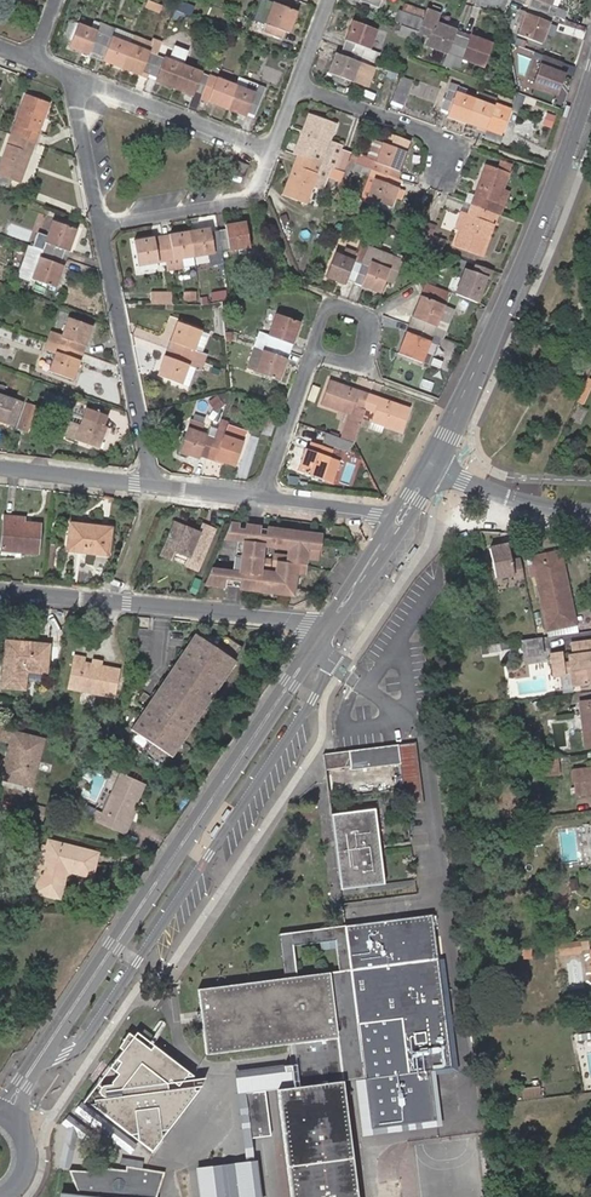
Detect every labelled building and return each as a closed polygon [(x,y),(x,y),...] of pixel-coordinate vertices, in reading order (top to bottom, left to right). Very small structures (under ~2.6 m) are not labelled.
[(149,0),(146,0),(143,7),(157,12),(160,4),(149,0)] [(291,22),(296,8),(273,0),(269,11),(260,8),(255,21),(263,25),(262,29),(283,38),(286,29),(289,21),(291,22)] [(547,13),(553,15),(558,17),(561,9),(550,5),(552,0),(529,0),(527,5),(547,13)] [(422,18),(424,11),(404,4),(402,11),(422,18)] [(542,43),(550,21),(553,15),(547,13),(527,5),(525,12),(530,13),(527,21),(524,20),(519,34),(542,43)] [(298,9),(296,8),(291,22),(289,21),(286,29),(289,30),(298,9)] [(417,30),(422,18),(402,11),(397,22),(417,30)] [(517,33),(519,34),(524,20),(527,21),(530,13),(525,12),(517,33)] [(352,19),(345,38),(348,40),(352,31),(349,31),(353,20),(352,19)] [(88,49),(95,52),(103,32),(106,23),(98,20),(95,29),(91,28),(77,22),(71,39),(68,45),(79,50),(79,48),(87,51),(88,49)] [(345,38),(342,46),(360,53),(375,59),(378,51),(375,50),(383,31),(376,28),(353,20),(349,31),(352,31),(348,40),(345,38)] [(446,28),(454,32),(456,28),(435,20),(435,22),(447,27),(446,28)] [(71,39),(77,22),(70,21),(64,37),(71,39)] [(454,55),(462,36),(454,33),(454,32),(446,28),(447,27),(435,22),(426,45),(449,54),(444,64),(450,66),(454,55)] [(103,32),(95,52),(104,56),(102,57),(110,60),(109,62),(120,66),(129,43),(112,36),(116,27),(106,23),(103,32)] [(413,40),(416,32),(401,26),(398,35),(413,40)] [(129,43),(133,33),(116,27),(112,36),(129,43)] [(139,75),(147,78),(149,73),(156,53),(159,46),(161,40),(154,37),(153,41),(133,33),(129,43),(120,66),(132,70),(133,68),(140,71),(139,75)] [(471,34),(470,38),(478,41),(478,38),(492,44),(493,42),(471,34)] [(470,39),(462,36),(454,55),(456,56),(453,65),(462,69),(466,60),(483,67),(492,44),(478,38),(478,41),(470,38),(470,39)] [(68,47),(86,54),(93,57),(95,52),(88,49),(87,51),(79,48),(79,50),(68,45),(68,47)] [(156,53),(149,73),(157,76),(156,78),(164,80),(163,82),(173,86),(182,63),(171,59),(174,52),(159,46),(156,53)] [(360,53),(342,46),(339,54),(338,54),(335,61),(332,60),(328,70),(350,79),(357,61),(360,53)] [(101,60),(120,68),(120,66),(109,62),(110,60),(102,57),(104,56),(95,52),(93,57),(101,60)] [(335,61),(338,54),(334,52),(327,70),(328,70),(332,60),(335,61)] [(360,53),(357,61),(358,61),(364,64),(373,67),(375,59),(360,53)] [(563,94),(576,65),(549,54),(537,83),(563,94)] [(384,62),(375,59),(373,67),(381,70),(384,62)] [(357,61),(350,79),(357,82),(364,64),(358,61),(357,61)] [(194,90),(201,93),(202,90),(209,73),(182,63),(173,86),(185,91),(185,89),(193,92),(194,90)] [(120,66),(120,68),(139,75),(140,71),(133,68),(132,70),(120,66)] [(413,76),(401,72),(390,100),(403,104),(413,76)] [(202,90),(201,93),(206,95),(209,97),(209,98),(217,101),(216,103),(226,107),(235,84),(209,73),(202,90)] [(245,112),(253,115),(253,113),(265,87),(238,77),(235,84),(226,107),(244,114),(245,112)] [(155,81),(173,88),(173,86),(163,82),(164,80),(156,78),(155,81)] [(454,116),(466,120),(475,99),(475,98),(466,96),(468,90),(450,83),(447,88),(440,108),(448,110),(447,111),(455,114),(454,116)] [(173,86),(173,88),(192,96),(199,98),(201,93),(194,90),(193,92),(185,89),(185,91),(173,86)] [(476,92),(475,98),(495,106),(497,99),(476,92)] [(24,138),(35,142),(38,132),(36,131),(37,126),(41,116),(44,117),(50,101),(25,93),(14,123),(11,133),(19,136),(24,138)] [(207,102),(226,109),(226,107),(216,103),(217,101),(209,98),(209,97),(201,93),(199,98),(207,102)] [(479,123),(487,126),(488,125),(494,127),(503,131),(511,110),(502,106),(501,108),(495,106),(475,98),(475,99),(466,120),(479,125),(479,123)] [(226,107),(226,109),(251,119),(253,115),(245,112),(244,114),(226,107)] [(446,115),(466,122),(466,120),(454,116),(455,114),(447,111),(446,115)] [(297,153),(300,144),(303,145),(308,130),(306,129),(311,113),(308,112),(293,152),(297,153)] [(297,153),(311,159),(344,171),(346,166),(347,162),(349,158),(350,153),(340,149),(337,156),(324,152),(335,122),(311,113),(306,129),(308,130),(303,145),(300,144),(297,153)] [(36,131),(38,132),(42,123),(44,117),(41,116),(37,126),(36,131)] [(466,120),(466,122),(486,129),(487,126),(479,123),(479,125),(466,120)] [(392,131),(389,140),(412,146),(414,138),(392,131)] [(35,142),(24,138),(19,136),(11,133),(6,143),(0,161),(0,187),(8,190),(12,178),(20,181),(25,167),(23,166),(29,152),(31,153),(35,142)] [(377,169),(396,177),(399,169),(395,168),(398,161),(400,162),(405,150),(381,141),(376,139),(369,159),(360,155),(357,161),(371,167),(377,169)] [(324,152),(337,156),(340,149),(341,144),(329,140),(324,152)] [(395,168),(399,169),(406,151),(405,150),(400,162),(398,161),(395,168)] [(311,159),(297,153),(293,163),(296,164),(291,179),(288,178),(282,193),(305,202),(317,171),(307,168),(311,159)] [(393,185),(396,177),(377,169),(371,167),(357,161),(349,158),(347,162),(346,166),(351,168),(369,175),(374,177),(366,196),(389,204),(394,193),(391,192),(394,186),(393,185)] [(495,212),(503,190),(510,172),(513,166),(501,161),(498,168),(484,163),(479,177),(482,178),(476,194),(474,192),(470,202),(495,212)] [(239,162),(235,173),(245,177),(249,166),(239,162)] [(296,164),(293,163),(288,178),(291,179),(296,164)] [(351,168),(346,166),(344,171),(329,209),(335,211),(351,168)] [(366,196),(374,177),(369,175),(362,195),(366,196)] [(482,178),(479,177),(474,192),(476,194),(482,178)] [(398,187),(394,186),(391,192),(394,193),(389,204),(391,205),(395,195),(398,187)] [(503,190),(495,212),(501,214),(509,193),(503,190)] [(470,202),(474,192),(468,192),(464,200),(470,202)] [(456,224),(461,226),(464,227),(469,213),(467,212),(470,202),(464,200),(456,224)] [(491,224),(495,212),(470,202),(467,212),(469,213),(464,227),(461,226),(455,243),(480,252),(486,237),(491,224)] [(44,241),(51,220),(45,217),(37,239),(44,241)] [(41,248),(61,255),(63,248),(65,248),(67,240),(69,241),(74,228),(51,220),(44,241),(37,239),(34,246),(41,248)] [(226,228),(218,229),(222,251),(251,246),(246,220),(234,222),(235,225),(226,226),(226,228)] [(426,224),(420,240),(438,247),(441,235),(433,232),(434,227),(426,224)] [(491,224),(486,237),(490,239),(495,225),(491,224)] [(67,240),(65,248),(68,250),(75,228),(74,228),(69,241),(67,240)] [(222,251),(218,229),(210,230),(210,229),(202,231),(201,228),(189,231),(193,256),(222,251)] [(189,231),(188,229),(169,232),(170,235),(162,236),(162,238),(171,237),(170,236),(178,234),(178,232),(189,231)] [(171,237),(162,238),(166,261),(193,256),(189,231),(178,232),(178,234),(170,236),(171,237)] [(166,261),(162,238),(154,240),(154,238),(145,240),(144,238),(133,240),(137,266),(166,261)] [(347,279),(354,282),(363,261),(368,248),(361,244),(357,253),(355,259),(343,254),(336,251),(326,275),(338,279),(338,276),(346,280),(347,279)] [(57,264),(61,255),(41,248),(34,246),(31,245),(27,255),(37,259),(30,277),(53,285),(58,273),(56,272),(59,264),(57,264)] [(363,261),(354,282),(362,285),(363,281),(371,284),(370,287),(381,291),(386,281),(394,284),(402,261),(368,248),(363,261)] [(355,259),(357,253),(346,249),(343,254),(355,259)] [(30,277),(37,259),(27,255),(21,273),(30,277)] [(166,261),(168,272),(184,269),(182,258),(166,261)] [(63,265),(59,264),(56,272),(58,273),(53,285),(55,286),(63,265)] [(497,278),(476,270),(472,278),(494,286),(497,278)] [(345,284),(346,280),(338,276),(338,279),(326,275),(325,276),(345,284)] [(363,281),(362,285),(381,293),(381,291),(370,287),(371,284),(363,281)] [(434,288),(421,296),(448,305),(451,294),(434,288)] [(153,306),(174,305),(172,292),(152,294),(153,306)] [(185,295),(186,302),(197,300),(195,293),(185,295)] [(417,309),(421,296),(420,295),(412,317),(414,317),(410,325),(415,327),(418,318),(416,318),(419,310),(417,309)] [(437,334),(443,316),(448,305),(421,296),(417,309),(419,310),(416,318),(418,318),(415,327),(437,334)] [(266,340),(287,348),(290,340),(292,340),(294,333),(297,334),(301,321),(277,312),(271,325),(263,322),(257,337),(266,340)] [(49,339),(57,342),(58,342),(77,349),(80,342),(82,343),(85,335),(87,335),(91,324),(67,315),(60,335),(51,331),(49,339)] [(443,316),(437,334),(444,337),(451,319),(443,316)] [(174,341),(173,341),(176,333),(173,332),(177,321),(176,321),(169,339),(171,341),(168,349),(171,350),(174,341)] [(174,341),(171,350),(190,357),(204,362),(207,355),(203,353),(210,333),(201,330),(177,321),(173,332),(176,333),(173,341),(174,341)] [(294,333),(292,340),(295,342),(302,322),(301,321),(297,334),(294,333)] [(85,335),(82,343),(80,342),(77,349),(83,351),(86,344),(92,325),(91,324),(87,335),(85,335)] [(426,362),(437,334),(415,327),(412,334),(410,334),(408,341),(404,340),(400,353),(426,362)] [(399,352),(400,353),(404,340),(408,341),(410,334),(406,332),(399,352)] [(284,356),(287,348),(266,340),(257,337),(253,347),(256,347),(263,350),(259,358),(256,368),(280,377),(285,364),(283,364),(286,356),(284,356)] [(54,352),(48,369),(71,378),(75,367),(73,366),(76,358),(74,357),(77,349),(58,342),(57,342),(49,339),(45,349),(54,352)] [(259,358),(263,350),(256,347),(252,356),(259,358)] [(73,379),(80,359),(83,351),(77,349),(74,357),(76,358),(73,366),(75,367),(71,378),(73,379)] [(164,365),(167,357),(168,357),(171,350),(168,349),(165,356),(163,355),(156,374),(157,375),(162,363),(164,365)] [(190,357),(171,350),(168,357),(167,357),(164,365),(162,363),(157,375),(180,383),(190,386),(196,369),(201,371),(204,362),(190,357)] [(289,357),(286,356),(283,364),(285,364),(280,377),(281,378),(289,357)] [(346,434),(355,437),(361,417),(364,407),(369,392),(367,391),(361,389),(360,392),(345,387),(346,384),(329,378),(320,403),(350,413),(344,433),(346,434)] [(580,400),(586,403),(590,392),(590,378),(580,400)] [(319,389),(312,387),(307,401),(314,403),(319,389)] [(211,403),(223,409),(229,396),(218,390),(211,403)] [(5,421),(4,422),(14,425),(21,404),(11,400),(13,396),(5,394),(0,392),(0,419),(5,421)] [(376,395),(369,392),(364,407),(361,417),(369,420),(366,429),(381,434),(384,425),(401,431),(410,406),(392,400),(391,403),(375,397),(376,395)] [(391,403),(392,400),(376,395),(375,397),(391,403)] [(36,406),(27,403),(18,427),(27,430),(36,406)] [(100,432),(103,424),(101,424),(104,414),(85,407),(78,427),(67,422),(63,434),(73,438),(97,447),(102,432),(100,432)] [(213,435),(206,456),(215,459),(216,455),(223,458),(222,460),(235,464),(243,440),(222,433),(226,424),(227,419),(220,416),(213,435)] [(270,437),(275,422),(267,419),(261,435),(270,437)] [(106,426),(103,424),(100,432),(102,432),(97,447),(98,447),(106,426)] [(226,424),(222,433),(243,440),(247,431),(226,424)] [(199,453),(206,456),(213,435),(187,426),(178,450),(190,454),(190,452),(199,455),(199,453)] [(342,438),(326,432),(322,442),(351,452),(353,442),(342,438)] [(353,442),(355,437),(346,434),(344,433),(342,438),(353,442)] [(303,456),(298,469),(320,478),(331,483),(338,462),(329,459),(331,450),(312,443),(309,450),(307,449),(305,457),(303,456)] [(297,469),(298,469),(303,456),(305,457),(307,449),(304,448),(297,469)] [(197,458),(199,455),(190,452),(190,454),(178,450),(178,451),(197,458)] [(216,455),(215,459),(235,466),(235,464),(222,460),(223,458),(216,455)] [(5,514),(2,547),(37,550),(40,522),(24,521),(24,516),(5,514)] [(66,548),(108,552),(111,524),(69,521),(66,548)] [(198,531),(195,530),(194,534),(189,533),(191,528),(173,522),(163,548),(177,552),(189,557),(187,565),(199,570),(214,528),(202,523),(198,531)] [(212,567),(206,583),(243,587),(245,574),(278,578),(278,574),(260,571),(261,567),(268,567),(270,557),(262,556),(261,556),(243,554),(244,541),(263,543),(289,546),(289,541),(261,538),(262,526),(228,523),(222,538),(237,540),(234,569),(212,567)] [(245,574),(243,587),(254,588),(287,592),(287,586),(297,587),(298,574),(305,575),(306,562),(307,556),(316,556),(317,539),(311,539),(311,532),(276,528),(262,526),(261,538),(289,541),(289,546),(288,553),(275,551),(274,567),(279,568),(278,574),(278,578),(245,574)] [(261,556),(263,543),(244,541),(243,554),(261,556)] [(520,558),(511,560),(508,543),(490,547),(495,576),(513,573),(514,578),(524,576),(520,558)] [(174,561),(177,552),(163,548),(160,556),(174,561)] [(532,555),(534,562),(555,558),(561,588),(565,588),(572,623),(576,622),(560,549),(532,555)] [(555,558),(534,562),(547,628),(572,623),(565,588),(561,588),(555,558)] [(521,636),(523,651),(544,650),(542,634),(521,636)] [(569,659),(570,668),(572,681),(590,679),(590,635),(570,638),(572,650),(568,650),(569,659)] [(195,636),(165,681),(205,709),(236,662),(234,660),(243,648),(228,638),(195,636)] [(47,672),(50,643),(7,639),(2,685),(26,687),(28,669),(47,672)] [(563,669),(562,660),(561,648),(551,649),(554,672),(563,671),(563,669)] [(102,664),(93,663),(84,662),(85,657),(76,655),(70,687),(115,695),(120,668),(102,664)] [(569,659),(562,660),(563,669),(570,668),(569,659)] [(205,709),(165,681),(133,728),(136,730),(129,743),(153,760),(165,765),(171,755),(173,756),(205,709)] [(551,704),(550,697),(537,698),(538,706),(551,704)] [(580,701),(586,746),(590,745),(590,699),(580,701)] [(44,739),(0,728),(0,737),(12,740),(2,778),(32,786),(44,739)] [(423,803),(415,741),(335,752),(323,753),(325,768),(350,765),(351,769),(400,764),(403,787),(405,806),(423,803)] [(541,760),(542,771),(558,769),(556,758),(541,760)] [(590,792),(590,768),(572,770),(575,794),(590,792)] [(103,811),(94,807),(89,818),(122,833),(134,809),(131,808),(143,783),(121,773),(103,811)] [(38,820),(40,811),(22,807),(20,816),(38,820)] [(375,807),(331,813),(341,888),(384,883),(379,839),(375,807)] [(39,878),(48,843),(44,841),(35,877),(39,878)] [(95,853),(48,843),(39,878),(37,888),(60,893),(65,871),(90,877),(95,853)] [(58,898),(60,893),(37,888),(36,893),(58,898)] [(346,923),(363,1064),(365,1078),(371,1129),(437,1121),(430,1069),(452,1067),(432,913),(346,923)] [(335,1022),(340,1066),(363,1064),(346,923),(294,930),(278,932),(284,977),(297,975),(293,944),(335,939),(339,970),(328,971),(335,1022)] [(328,971),(297,975),(284,977),(198,987),(200,1007),(202,1019),(206,1053),(293,1042),(291,1027),(303,1026),(305,1026),(309,1069),(340,1066),(335,1022),(328,971)] [(291,1027),(293,1042),(295,1065),(298,1085),(310,1084),(309,1069),(305,1026),(303,1026),(291,1027)] [(90,1102),(151,1150),(199,1089),(194,1088),(194,1085),(168,1089),(167,1083),(175,1082),(178,1085),(185,1075),(193,1074),(153,1043),(150,1048),(133,1034),(129,1031),(119,1045),(122,1049),(109,1066),(118,1073),(111,1080),(111,1083),(107,1083),(102,1084),(100,1087),(99,1089),(99,1092),(100,1093),(104,1095),(121,1093),(121,1095),(95,1098),(95,1102),(90,1102)] [(309,1069),(310,1084),(342,1080),(365,1078),(363,1064),(340,1066),(309,1069)] [(196,1168),(199,1196),(262,1196),(257,1161),(255,1161),(252,1138),(271,1136),(266,1089),(276,1088),(298,1085),(295,1065),(235,1072),(246,1162),(196,1168)] [(298,1085),(276,1088),(291,1196),(357,1196),(342,1080),(310,1084),(298,1085)] [(128,1135),(121,1143),(132,1152),(139,1144),(128,1135)] [(457,1178),(450,1179),(446,1145),(400,1149),(405,1196),(459,1196),(457,1178)] [(163,1170),(126,1165),(126,1169),(98,1165),(98,1170),(70,1169),(79,1193),(60,1191),(59,1196),(155,1196),(163,1170)]
